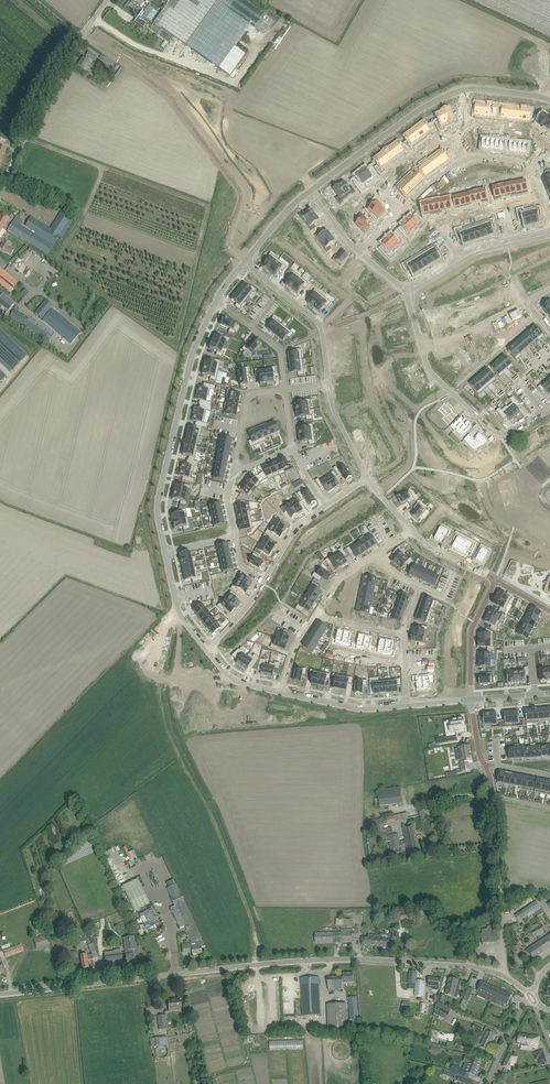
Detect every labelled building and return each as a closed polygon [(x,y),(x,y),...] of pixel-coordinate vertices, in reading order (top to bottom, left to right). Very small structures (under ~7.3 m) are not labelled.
[(131,3),(130,3),(131,4),(131,3),(139,9),(146,13),(152,4),(146,0),(130,0),(129,1),(131,3)] [(154,22),(158,25),(219,69),(234,47),(250,25),(217,2),(218,2),(219,0),(170,0),(166,5),(154,22)] [(148,23),(142,19),(138,16),(138,15),(133,22),(144,30),(148,23)] [(234,47),(219,69),(229,76),(245,55),(234,47)] [(97,57),(93,54),(89,51),(86,55),(86,56),(84,59),(83,58),(78,66),(84,70),(89,62),(87,60),(89,57),(94,61),(97,57)] [(111,66),(113,63),(106,58),(102,55),(99,58),(104,61),(111,66)] [(106,78),(102,83),(108,87),(111,83),(106,78)] [(475,103),(474,115),(482,116),(483,103),(475,103)] [(483,103),(482,116),(489,117),(490,104),(483,103)] [(490,104),(489,117),(496,118),(498,105),(490,104)] [(502,106),(501,118),(508,119),(510,106),(502,106)] [(510,106),(508,119),(515,120),(517,107),(510,106)] [(517,107),(515,120),(523,121),(524,108),(517,107)] [(524,108),(523,121),(530,121),(532,109),(524,108)] [(449,110),(443,113),(449,125),(449,126),(455,123),(456,124),(459,122),(456,116),(453,117),(449,110)] [(443,113),(437,116),(441,123),(438,124),(441,131),(444,129),(444,128),(449,125),(443,113)] [(536,118),(533,124),(536,126),(537,124),(543,128),(549,117),(543,114),(539,120),(536,118)] [(424,124),(419,127),(427,138),(431,134),(432,135),(435,133),(431,127),(428,129),(424,124)] [(419,127),(414,130),(422,141),(427,138),(419,127)] [(414,130),(410,134),(418,144),(422,141),(414,130)] [(410,134),(405,137),(409,143),(407,145),(411,151),(414,149),(413,148),(418,144),(410,134)] [(398,144),(393,147),(399,156),(404,152),(406,156),(409,153),(405,147),(402,150),(398,144)] [(389,150),(388,150),(395,159),(399,156),(393,147),(389,150)] [(388,150),(384,153),(391,162),(395,159),(388,150)] [(441,151),(437,154),(444,163),(448,160),(441,151)] [(384,154),(380,157),(386,165),(391,162),(384,153),(384,154)] [(437,154),(433,157),(434,158),(441,166),(444,163),(437,154)] [(380,157),(375,160),(380,166),(377,168),(381,174),(384,172),(382,168),(386,165),(380,157)] [(434,158),(431,160),(437,169),(441,166),(434,158)] [(427,163),(433,172),(437,169),(431,160),(427,163)] [(426,161),(422,164),(423,166),(430,174),(433,172),(427,163),(426,161)] [(423,166),(419,169),(426,177),(430,174),(423,166)] [(365,168),(360,172),(367,181),(371,178),(374,182),(378,179),(377,177),(379,175),(373,167),(371,169),(368,171),(365,168)] [(415,171),(411,174),(413,176),(420,184),(424,180),(415,171)] [(358,178),(354,181),(362,191),(366,187),(364,184),(367,181),(360,172),(355,175),(358,178)] [(410,179),(417,187),(420,184),(413,176),(410,179)] [(408,177),(404,180),(414,190),(417,187),(410,179),(408,177)] [(404,180),(401,183),(410,193),(414,190),(404,180)] [(525,181),(519,182),(522,195),(528,193),(525,181)] [(339,186),(346,195),(350,191),(353,195),(356,192),(352,186),(349,189),(344,182),(339,186)] [(514,182),(514,183),(517,195),(517,196),(522,195),(519,182),(514,183),(514,182)] [(401,183),(398,187),(407,196),(410,193),(401,183)] [(514,183),(509,184),(511,195),(511,197),(517,195),(514,183)] [(339,186),(333,190),(339,197),(336,199),(340,205),(343,202),(341,199),(346,195),(339,186)] [(498,186),(492,188),(495,200),(502,199),(501,196),(498,186)] [(479,191),(481,201),(482,204),(488,202),(485,189),(479,191)] [(469,194),(464,195),(467,207),(472,205),(472,203),(471,203),(469,194)] [(459,196),(453,198),(455,209),(461,208),(459,196)] [(449,198),(443,200),(446,210),(452,209),(449,198)] [(433,201),(436,214),(441,213),(441,211),(440,211),(438,200),(433,202),(433,201)] [(378,201),(373,206),(381,215),(385,212),(380,206),(381,205),(378,201)] [(433,201),(427,203),(428,203),(430,214),(430,216),(436,214),(433,201)] [(427,203),(421,204),(424,216),(430,214),(428,203),(427,203)] [(373,206),(368,211),(372,214),(373,213),(378,219),(381,215),(373,206)] [(539,208),(529,211),(532,225),(538,224),(539,224),(537,216),(540,215),(539,208)] [(303,211),(299,215),(305,223),(316,215),(312,210),(306,214),(303,211)] [(522,210),(518,210),(520,220),(524,219),(525,223),(526,227),(532,225),(529,211),(523,212),(522,210)] [(13,221),(8,230),(48,254),(60,235),(63,237),(74,219),(61,211),(50,229),(31,217),(26,226),(32,230),(31,232),(13,221)] [(6,230),(3,229),(9,218),(6,216),(2,213),(0,216),(0,228),(5,231),(6,230)] [(316,215),(305,223),(305,224),(305,223),(311,232),(316,228),(314,225),(320,221),(316,215)] [(362,219),(356,224),(359,227),(359,228),(361,230),(362,230),(365,233),(370,228),(365,222),(367,220),(363,215),(360,217),(362,219)] [(411,216),(406,220),(414,229),(417,226),(420,229),(425,225),(416,216),(413,219),(411,216)] [(404,227),(401,230),(410,239),(414,235),(411,232),(414,229),(406,220),(402,225),(404,227)] [(490,225),(484,227),(488,237),(488,236),(493,235),(491,229),(495,228),(492,221),(489,222),(490,225)] [(484,227),(478,228),(482,239),(488,237),(484,227)] [(478,228),(473,230),(476,240),(481,239),(482,239),(478,228)] [(473,230),(467,232),(471,242),(476,240),(473,230)] [(319,233),(315,236),(321,244),(331,236),(327,231),(321,235),(319,233)] [(461,232),(457,233),(459,239),(463,238),(465,244),(471,242),(467,232),(462,234),(461,232)] [(391,235),(386,239),(394,247),(398,244),(401,247),(405,244),(396,235),(393,237),(391,235)] [(331,236),(321,244),(327,253),(332,249),(330,246),(336,242),(331,236)] [(383,250),(380,253),(387,259),(389,257),(390,258),(394,254),(391,251),(394,247),(386,239),(382,243),(384,246),(381,249),(383,250)] [(5,240),(0,248),(0,249),(5,252),(6,251),(10,254),(14,250),(9,247),(10,244),(5,240)] [(434,250),(429,253),(435,263),(435,262),(440,259),(437,254),(440,252),(436,246),(433,248),(434,250)] [(336,255),(333,260),(341,267),(345,262),(349,256),(344,252),(339,258),(336,255)] [(269,261),(263,267),(269,272),(279,260),(270,253),(266,258),(269,261)] [(429,253),(424,256),(430,266),(435,263),(429,253)] [(424,256),(419,259),(424,269),(429,266),(430,266),(424,256)] [(419,259),(414,262),(419,272),(424,269),(419,259)] [(279,260),(269,272),(275,277),(280,270),(283,272),(287,267),(279,260)] [(407,263),(404,265),(408,271),(411,269),(414,275),(419,272),(414,262),(409,265),(407,263)] [(2,269),(0,268),(0,283),(11,291),(18,281),(2,269)] [(292,278),(286,285),(292,290),(301,278),(293,271),(289,276),(292,278)] [(544,272),(540,274),(545,283),(549,281),(544,272)] [(386,287),(385,285),(381,282),(380,283),(378,280),(373,276),(370,274),(367,278),(370,280),(367,284),(375,290),(376,294),(381,292),(380,289),(386,287)] [(540,274),(536,276),(541,285),(545,283),(540,274)] [(536,276),(532,278),(536,287),(541,285),(536,276)] [(301,278),(292,290),(297,294),(303,287),(305,289),(310,284),(301,278)] [(532,278),(528,280),(532,289),(536,287),(532,278)] [(528,280),(523,283),(528,292),(532,289),(528,280)] [(244,284),(239,289),(249,297),(253,292),(254,293),(256,290),(251,286),(249,288),(244,284)] [(239,289),(235,294),(245,302),(249,297),(239,289)] [(313,297),(308,304),(313,308),(323,296),(315,289),(311,294),(313,297)] [(503,293),(499,295),(504,304),(508,302),(503,293)] [(0,296),(0,302),(2,304),(1,305),(8,310),(14,303),(7,297),(2,294),(0,296)] [(235,294),(231,299),(236,304),(234,306),(239,310),(242,307),(241,307),(245,302),(235,294)] [(499,295),(495,298),(500,306),(504,304),(499,295)] [(323,296),(313,308),(319,313),(325,306),(327,308),(331,303),(323,296)] [(495,298),(491,300),(495,309),(500,306),(495,298)] [(44,302),(36,311),(42,317),(51,307),(52,306),(46,300),(44,302)] [(491,300),(487,302),(491,311),(495,309),(491,300)] [(472,308),(468,310),(473,320),(478,317),(474,310),(478,309),(474,302),(471,304),(472,308)] [(487,302),(483,304),(487,313),(491,311),(487,302)] [(483,304),(478,306),(483,315),(487,313),(483,304)] [(9,317),(49,341),(54,334),(14,309),(9,317)] [(70,344),(80,332),(52,309),(42,320),(70,344)] [(468,310),(463,313),(468,322),(473,320),(468,310)] [(463,313),(458,316),(463,325),(468,322),(463,313)] [(458,316),(452,318),(457,328),(463,325),(458,316)] [(272,324),(268,330),(273,334),(281,324),(281,323),(281,324),(276,320),(273,317),(269,322),(272,324)] [(444,317),(437,319),(441,331),(446,330),(444,323),(445,323),(444,317)] [(223,318),(220,325),(229,329),(228,332),(234,335),(236,331),(233,330),(236,324),(223,318)] [(437,319),(431,321),(432,326),(434,326),(436,333),(441,331),(437,319)] [(281,324),(273,334),(278,338),(286,327),(281,324)] [(405,326),(393,329),(395,340),(401,338),(400,335),(407,333),(405,326)] [(536,326),(531,331),(540,341),(545,336),(536,326)] [(286,327),(278,338),(283,342),(287,337),(290,339),(294,334),(286,327)] [(10,372),(27,355),(0,329),(0,362),(10,372)] [(531,331),(527,334),(534,342),(533,343),(535,345),(540,341),(531,331)] [(527,334),(522,338),(529,346),(533,343),(534,342),(527,334)] [(215,336),(212,342),(223,347),(226,341),(228,342),(230,339),(224,336),(223,339),(215,336)] [(87,338),(81,345),(84,348),(90,341),(87,338)] [(246,344),(241,349),(244,352),(245,351),(251,355),(261,343),(255,338),(248,346),(246,344)] [(522,338),(518,342),(525,350),(529,346),(522,338)] [(212,342),(209,348),(217,352),(215,355),(221,358),(223,354),(221,353),(223,347),(212,342)] [(518,342),(513,346),(520,354),(525,350),(518,342)] [(513,346),(508,350),(517,361),(520,364),(525,360),(522,356),(520,354),(513,346)] [(462,347),(454,354),(458,358),(466,351),(462,347)] [(295,353),(288,354),(289,361),(302,359),(301,349),(295,350),(295,353)] [(466,351),(458,358),(462,363),(470,356),(466,351)] [(470,356),(462,363),(465,367),(473,360),(470,356)] [(505,356),(500,360),(507,368),(509,370),(514,366),(505,356)] [(339,363),(336,364),(336,366),(337,368),(336,368),(337,368),(338,377),(347,376),(346,368),(352,368),(351,362),(347,362),(347,359),(338,361),(339,363)] [(205,361),(203,368),(218,371),(221,361),(214,360),(213,363),(205,361)] [(473,360),(465,367),(469,371),(477,364),(473,360)] [(500,360),(496,364),(503,372),(507,368),(500,360)] [(415,362),(402,366),(405,376),(411,374),(410,371),(417,369),(415,362)] [(496,364),(491,368),(500,378),(505,374),(503,372),(496,364)] [(303,365),(290,367),(291,374),(298,373),(298,376),(305,375),(303,365)] [(245,370),(238,371),(239,385),(247,384),(246,374),(249,374),(248,367),(244,368),(245,370)] [(271,370),(265,371),(266,383),(273,383),(272,374),(276,373),(275,367),(271,367),(271,370)] [(203,368),(202,374),(210,376),(210,380),(216,381),(218,371),(203,368)] [(258,369),(254,369),(255,376),(258,375),(260,384),(266,383),(265,371),(258,372),(258,369)] [(488,369),(484,373),(492,383),(497,379),(488,369)] [(531,372),(527,376),(529,379),(534,375),(537,373),(534,370),(531,372)] [(484,373),(479,377),(488,387),(492,383),(484,373)] [(479,377),(475,381),(484,391),(488,387),(479,377)] [(415,382),(411,386),(419,393),(428,384),(423,379),(418,384),(415,382)] [(348,387),(338,388),(338,389),(339,389),(340,395),(339,395),(339,396),(343,395),(343,398),(349,398),(348,394),(355,394),(355,393),(354,387),(354,386),(353,387),(352,380),(347,381),(348,387)] [(475,381),(470,385),(479,395),(484,391),(475,381)] [(538,388),(542,392),(544,390),(549,395),(549,394),(549,388),(546,383),(547,383),(545,381),(538,388)] [(198,386),(197,393),(207,395),(208,396),(210,390),(214,391),(215,386),(204,383),(203,387),(198,386)] [(227,389),(226,398),(239,400),(240,395),(233,393),(234,390),(227,389)] [(197,393),(195,399),(200,400),(199,404),(212,407),(211,407),(212,403),(210,402),(206,401),(207,396),(208,396),(197,393)] [(507,406),(515,416),(521,412),(518,408),(521,406),(513,396),(509,400),(512,403),(511,404),(508,407),(507,406)] [(304,403),(295,404),(296,411),(310,409),(309,403),(311,403),(310,399),(304,400),(304,403)] [(440,411),(437,414),(442,419),(448,424),(448,425),(457,415),(451,410),(453,408),(454,407),(448,402),(448,403),(446,405),(445,404),(445,403),(444,404),(439,410),(439,409),(438,410),(439,410),(440,411)] [(225,403),(224,409),(237,411),(238,406),(225,404),(225,403)] [(194,407),(193,414),(205,417),(206,411),(210,412),(212,407),(199,404),(199,405),(200,405),(199,408),(194,407)] [(499,414),(496,417),(501,423),(503,420),(504,420),(507,417),(510,421),(515,416),(507,406),(502,410),(500,408),(496,411),(499,414)] [(224,409),(223,415),(236,417),(237,411),(224,409)] [(310,409),(296,411),(297,418),(306,417),(306,420),(313,420),(312,416),(311,416),(310,409)] [(193,414),(191,421),(196,422),(195,425),(195,426),(196,426),(202,428),(202,427),(207,429),(208,424),(206,423),(203,423),(205,417),(193,414)] [(461,415),(450,427),(461,438),(470,429),(470,428),(472,426),(467,422),(468,421),(466,420),(466,419),(465,420),(461,415)] [(353,419),(349,421),(353,429),(356,427),(359,434),(369,429),(365,420),(362,422),(360,417),(354,420),(353,419)] [(274,423),(267,426),(271,436),(278,433),(274,423)] [(307,428),(298,429),(299,436),(314,434),(313,424),(306,425),(307,428)] [(188,428),(187,434),(200,437),(202,428),(196,426),(195,429),(188,428)] [(267,426),(261,429),(265,438),(266,438),(271,436),(267,426)] [(261,429),(255,431),(260,443),(267,441),(266,438),(265,438),(261,429)] [(364,440),(360,442),(364,450),(369,448),(370,449),(380,444),(377,439),(374,433),(372,429),(360,435),(361,436),(362,435),(364,440)] [(251,440),(248,442),(251,447),(260,443),(255,431),(249,434),(251,440)] [(470,434),(464,440),(469,445),(470,443),(474,448),(480,442),(482,445),(488,440),(487,440),(484,438),(485,437),(484,437),(480,433),(474,438),(470,434)] [(187,434),(186,439),(198,442),(199,437),(200,437),(187,434)] [(314,434),(299,436),(300,443),(309,442),(309,445),(315,444),(314,434)] [(453,434),(450,437),(459,445),(461,442),(459,440),(460,439),(459,437),(457,438),(453,434)] [(186,439),(185,444),(198,447),(196,446),(197,442),(198,442),(186,439)] [(185,444),(183,449),(196,452),(198,447),(185,444)] [(183,449),(182,455),(189,456),(188,460),(194,461),(196,452),(183,449)] [(286,458),(280,461),(284,470),(285,473),(294,469),(291,463),(288,464),(287,461),(286,458)] [(181,463),(180,469),(192,472),(193,472),(194,466),(198,467),(199,462),(194,461),(188,460),(187,459),(186,464),(181,463)] [(280,461),(275,463),(279,473),(284,470),(280,461)] [(275,463),(269,466),(274,477),(280,475),(279,473),(275,463)] [(336,466),(333,468),(338,476),(341,474),(346,481),(347,480),(348,481),(352,478),(351,478),(352,477),(344,464),(338,468),(336,466)] [(265,472),(259,474),(265,482),(268,480),(274,477),(269,466),(263,468),(265,472)] [(180,469),(178,476),(183,477),(182,481),(194,484),(195,479),(190,478),(192,472),(180,469)] [(334,471),(325,477),(334,490),(335,489),(335,490),(339,487),(338,486),(339,486),(335,479),(338,477),(334,471)] [(251,475),(247,480),(257,488),(261,483),(265,482),(259,474),(253,477),(251,475)] [(318,479),(315,481),(321,489),(323,487),(328,493),(334,490),(325,477),(320,481),(318,479)] [(247,480),(244,485),(254,493),(257,488),(247,480)] [(175,486),(173,492),(186,495),(187,489),(190,490),(191,486),(184,484),(184,488),(175,486)] [(240,489),(239,490),(240,490),(250,498),(254,493),(244,485),(240,489)] [(300,491),(297,494),(302,501),(305,500),(310,506),(311,506),(312,506),(315,504),(315,503),(316,502),(307,490),(302,494),(300,491)] [(402,496),(397,499),(401,505),(407,501),(409,504),(415,500),(409,491),(402,495),(402,496)] [(173,492),(172,499),(180,501),(180,504),(186,506),(187,502),(184,502),(186,495),(173,492)] [(294,499),(289,502),(298,515),(298,514),(299,515),(303,512),(302,512),(303,511),(299,504),(301,502),(296,494),(293,496),(294,499)] [(289,502),(280,508),(284,514),(287,512),(292,519),(298,515),(289,502)] [(416,510),(412,516),(417,521),(421,516),(427,509),(418,502),(414,508),(416,510)] [(243,506),(236,508),(237,514),(250,511),(251,511),(249,503),(244,504),(243,504),(243,506)] [(180,514),(171,515),(173,522),(188,519),(185,509),(185,507),(179,507),(179,510),(180,514)] [(250,511),(237,514),(238,519),(251,517),(250,511)] [(276,516),(270,525),(283,533),(284,532),(285,533),(287,528),(286,528),(287,527),(280,523),(281,520),(276,516)] [(251,517),(238,519),(240,525),(252,523),(251,517)] [(188,519),(173,522),(174,529),(183,527),(183,530),(190,529),(188,519)] [(240,525),(239,525),(241,531),(254,529),(252,523),(240,525)] [(270,525),(265,533),(271,537),(273,534),(280,538),(283,533),(270,525)] [(441,526),(434,539),(441,542),(445,535),(448,537),(451,531),(441,526)] [(261,544),(272,551),(273,550),(274,551),(276,547),(275,546),(276,545),(269,541),(271,538),(265,534),(263,538),(264,538),(261,544)] [(455,541),(452,548),(458,551),(459,551),(465,538),(456,534),(453,539),(455,541)] [(371,535),(365,538),(372,548),(377,545),(371,535)] [(365,538),(360,542),(367,552),(367,551),(372,548),(365,538)] [(465,538),(459,551),(465,554),(468,548),(471,549),(474,543),(465,538)] [(356,545),(355,545),(362,555),(367,552),(367,551),(367,552),(360,542),(356,545)] [(260,543),(254,552),(260,556),(262,553),(269,557),(272,551),(261,544),(260,543)] [(355,544),(347,549),(348,552),(350,555),(353,553),(357,558),(362,555),(355,545),(356,545),(355,544)] [(479,553),(475,560),(482,564),(489,551),(479,546),(476,552),(479,553)] [(334,555),(342,567),(347,563),(344,557),(347,556),(342,548),(338,550),(339,552),(334,555)] [(396,556),(391,562),(397,566),(397,565),(404,556),(403,556),(399,552),(400,550),(397,548),(393,554),(396,556)] [(253,557),(249,563),(260,570),(261,570),(261,569),(262,569),(262,570),(265,565),(264,565),(265,564),(258,560),(259,557),(253,553),(251,556),(253,557)] [(334,555),(326,560),(329,566),(332,564),(336,571),(342,567),(334,555)] [(404,556),(397,565),(402,569),(406,564),(409,566),(413,560),(410,558),(409,559),(404,555),(403,556),(404,556)] [(504,575),(513,579),(514,575),(515,576),(517,568),(516,568),(518,563),(517,563),(511,561),(504,575)] [(413,566),(409,575),(414,577),(418,568),(413,566)] [(314,573),(312,576),(320,581),(322,578),(328,582),(332,576),(320,568),(316,574),(314,573)] [(418,568),(414,577),(418,579),(422,569),(418,568)] [(422,569),(418,579),(422,581),(426,571),(422,569)] [(426,571),(422,581),(426,583),(431,573),(426,571)] [(195,572),(184,575),(185,581),(192,579),(192,583),(199,581),(197,572),(195,572)] [(241,576),(238,582),(248,588),(249,588),(250,588),(252,584),(251,583),(252,583),(245,578),(246,575),(240,572),(238,575),(241,576)] [(431,573),(426,583),(431,585),(435,575),(431,573)] [(435,575),(431,585),(435,587),(439,577),(435,575)] [(365,576),(363,583),(375,586),(377,578),(365,576)] [(232,586),(230,589),(236,593),(238,590),(245,594),(248,588),(238,582),(234,587),(232,586)] [(313,582),(308,590),(309,591),(319,597),(322,592),(317,589),(319,586),(313,582)] [(363,583),(362,590),(374,593),(375,586),(363,583)] [(362,590),(360,597),(372,600),(374,593),(362,590)] [(231,591),(224,599),(235,609),(236,608),(236,609),(240,606),(239,605),(240,604),(234,598),(236,596),(231,591)] [(306,596),(305,596),(315,602),(316,602),(319,597),(309,591),(306,596)] [(496,598),(509,604),(511,599),(512,599),(514,596),(508,592),(506,595),(499,592),(496,597),(496,598),(496,597),(496,598)] [(305,595),(301,600),(312,607),(312,608),(316,602),(315,602),(305,596),(306,596),(305,595)] [(394,596),(393,600),(396,601),(405,605),(407,600),(398,597),(394,596)] [(360,597),(359,604),(371,607),(372,600),(360,597)] [(424,597),(423,601),(434,605),(436,601),(424,597)] [(496,598),(493,604),(501,607),(499,611),(505,614),(507,610),(506,610),(509,604),(496,598)] [(224,599),(217,606),(222,611),(224,608),(230,614),(235,609),(224,599)] [(301,600),(296,608),(302,612),(304,609),(309,613),(312,608),(312,607),(301,600)] [(202,604),(193,611),(197,616),(206,609),(202,604)] [(359,604),(357,612),(369,614),(371,607),(359,604)] [(393,605),(392,610),(393,610),(402,613),(404,609),(394,606),(394,605),(393,605)] [(528,613),(529,614),(529,613),(538,618),(541,613),(530,607),(528,613)] [(206,609),(197,616),(201,620),(210,613),(206,609)] [(490,610),(487,616),(500,622),(503,617),(504,617),(505,614),(499,611),(498,614),(490,610)] [(210,613),(201,620),(205,625),(214,618),(210,613)] [(526,619),(536,624),(538,618),(529,613),(529,614),(528,616),(526,619)] [(390,614),(388,618),(400,623),(400,622),(399,622),(401,618),(391,614),(390,614)] [(417,616),(416,620),(428,624),(429,620),(417,616)] [(485,620),(484,622),(492,625),(490,628),(496,632),(498,628),(497,627),(500,622),(487,616),(487,617),(486,617),(484,620),(485,620)] [(524,618),(521,623),(532,628),(533,629),(536,624),(526,619),(524,617),(524,618)] [(214,618),(205,625),(208,630),(217,623),(217,622),(214,618)] [(217,623),(208,630),(212,635),(222,627),(218,622),(217,622),(217,623)] [(319,623),(316,627),(325,633),(328,629),(319,623)] [(521,623),(518,628),(531,634),(533,629),(532,628),(521,623)] [(412,635),(424,637),(425,630),(427,630),(428,627),(421,626),(421,629),(413,628),(412,635)] [(316,627),(314,631),(322,637),(325,633),(316,627)] [(518,628),(516,634),(527,640),(530,634),(530,635),(531,634),(518,628)] [(275,638),(274,638),(287,643),(290,637),(284,635),(285,631),(278,629),(275,638)] [(479,640),(479,641),(493,641),(493,640),(493,632),(486,629),(486,634),(479,634),(479,640)] [(333,637),(332,643),(342,645),(345,631),(344,631),(338,630),(336,637),(333,637)] [(314,631),(311,635),(320,640),(322,637),(314,631)] [(345,631),(342,645),(352,647),(353,641),(350,640),(352,633),(345,631)] [(354,641),(353,648),(363,650),(364,648),(363,648),(366,636),(359,634),(357,642),(354,641)] [(311,635),(308,639),(317,644),(320,640),(311,635)] [(412,635),(411,642),(419,643),(418,646),(425,647),(425,644),(423,643),(424,637),(412,635)] [(366,636),(363,648),(364,648),(370,649),(369,651),(373,652),(374,646),(371,645),(372,638),(366,636)] [(274,637),(270,647),(277,650),(278,647),(285,649),(288,643),(287,643),(274,638),(275,638),(274,637)] [(308,639),(306,642),(315,648),(317,644),(308,639)] [(375,646),(374,652),(384,655),(387,640),(386,641),(380,639),(378,647),(375,646)] [(387,640),(384,655),(394,657),(395,650),(392,650),(394,642),(387,640)] [(479,641),(479,647),(487,647),(487,651),(494,651),(495,647),(493,647),(493,641),(479,641)] [(306,642),(303,647),(312,652),(315,648),(306,642)] [(238,649),(231,656),(234,658),(238,660),(236,663),(241,666),(247,656),(243,654),(246,650),(241,647),(239,650),(238,649)] [(479,654),(479,661),(493,661),(493,655),(494,655),(494,651),(487,651),(487,654),(479,654)] [(247,656),(241,666),(246,669),(248,666),(252,668),(259,657),(254,654),(253,656),(248,654),(247,656)] [(260,658),(257,670),(261,670),(261,674),(267,675),(269,664),(265,663),(266,659),(260,658)] [(269,664),(267,675),(273,677),(274,673),(278,674),(279,669),(282,669),(283,665),(280,664),(280,662),(270,660),(269,664)] [(479,661),(479,667),(487,667),(487,671),(496,671),(496,667),(493,667),(493,661),(479,661)] [(296,666),(293,680),(301,682),(302,674),(306,675),(307,668),(296,666)] [(525,669),(519,670),(520,683),(526,682),(526,678),(526,676),(529,676),(528,667),(524,667),(525,669)] [(311,669),(309,675),(312,676),(311,683),(317,685),(318,685),(321,671),(311,669)] [(317,685),(324,687),(326,679),(329,680),(331,673),(321,671),(318,685),(317,685)] [(333,673),(332,680),(335,680),(333,688),(340,689),(343,675),(333,673)] [(486,677),(479,678),(479,685),(483,684),(483,685),(487,685),(487,684),(494,684),(493,673),(486,673),(486,677)] [(340,689),(340,690),(347,691),(348,683),(352,684),(353,678),(343,675),(340,689)] [(422,675),(412,676),(413,683),(416,683),(417,690),(423,689),(423,690),(424,690),(422,675)] [(433,675),(422,675),(424,690),(431,689),(430,681),(433,681),(433,675)] [(356,679),(355,694),(362,694),(363,687),(367,687),(367,680),(356,679)] [(400,679),(391,680),(392,693),(398,692),(398,686),(401,686),(400,679)] [(379,681),(370,681),(370,688),(373,688),(374,694),(380,694),(379,681)] [(526,719),(523,719),(523,726),(527,726),(527,724),(533,724),(532,710),(526,711),(526,719)] [(505,721),(501,721),(502,728),(512,727),(511,712),(504,713),(505,721)] [(518,712),(511,712),(512,727),(523,726),(523,719),(519,720),(518,712)] [(484,723),(480,723),(480,730),(485,729),(485,731),(491,730),(491,728),(491,727),(490,713),(483,714),(484,723)] [(497,713),(490,713),(491,727),(491,728),(497,728),(502,728),(501,721),(497,721),(497,713)] [(447,736),(436,738),(437,744),(457,740),(456,740),(455,732),(462,730),(462,727),(464,727),(463,718),(450,720),(451,723),(449,724),(450,732),(451,736),(447,736)] [(464,744),(458,745),(459,748),(461,761),(460,761),(461,765),(462,771),(469,770),(468,762),(471,761),(470,755),(471,755),(470,755),(469,752),(470,752),(469,746),(464,747),(464,744)] [(500,772),(498,784),(504,785),(504,784),(506,773),(500,772)] [(510,785),(509,786),(515,787),(516,786),(518,776),(512,775),(512,774),(510,785)] [(521,787),(521,790),(527,791),(529,778),(523,777),(521,787)] [(529,778),(527,791),(533,792),(535,779),(529,778)] [(537,780),(534,792),(541,794),(543,781),(537,780)] [(543,781),(541,794),(546,795),(549,782),(543,781)] [(376,807),(380,806),(402,803),(399,787),(378,790),(379,798),(375,799),(376,807)] [(422,823),(430,821),(428,810),(420,812),(422,823)] [(387,823),(408,818),(407,812),(385,817),(387,823)] [(421,855),(417,840),(414,825),(403,827),(409,858),(421,855)] [(386,831),(367,835),(370,849),(382,846),(381,843),(388,842),(386,831)] [(401,848),(400,843),(398,835),(389,837),(392,850),(401,848)] [(180,893),(176,884),(167,888),(172,897),(171,898),(174,906),(170,908),(171,908),(180,928),(184,927),(183,925),(185,925),(185,926),(187,930),(193,942),(195,941),(196,943),(197,943),(191,944),(191,943),(182,945),(183,953),(192,952),(192,955),(201,954),(200,947),(205,947),(184,902),(180,893)] [(150,904),(141,886),(126,893),(134,912),(150,904)] [(530,920),(528,917),(541,908),(537,902),(515,916),(520,923),(525,919),(527,922),(530,920)] [(156,924),(159,923),(157,920),(157,919),(155,917),(156,917),(154,911),(153,911),(152,908),(147,911),(144,912),(139,914),(141,918),(144,923),(143,924),(144,927),(146,927),(149,925),(150,925),(150,927),(156,925),(156,924)] [(411,910),(401,910),(401,912),(399,912),(399,920),(410,920),(411,910)] [(544,932),(541,926),(531,932),(534,938),(544,932)] [(315,943),(350,942),(356,942),(355,937),(359,936),(358,929),(355,929),(355,932),(315,933),(315,943)] [(494,933),(494,932),(494,929),(482,930),(483,934),(482,934),(482,943),(483,943),(490,943),(496,942),(495,933),(494,933)] [(37,949),(50,945),(47,935),(34,939),(37,949)] [(362,946),(375,946),(376,936),(368,935),(368,937),(363,937),(362,946)] [(129,941),(124,942),(126,952),(125,952),(125,955),(126,963),(135,962),(134,954),(133,954),(133,949),(136,949),(134,936),(129,937),(129,941)] [(381,936),(376,936),(375,946),(389,947),(389,939),(381,938),(381,936)] [(544,938),(527,950),(534,959),(549,948),(549,947),(544,938)] [(20,945),(7,950),(9,955),(22,951),(20,945)] [(104,953),(105,961),(116,960),(115,951),(104,953)] [(80,955),(82,963),(82,969),(89,968),(88,962),(93,961),(92,955),(87,955),(80,955)] [(405,971),(404,977),(404,983),(416,984),(414,996),(424,997),(426,981),(416,980),(417,972),(405,971)] [(328,990),(343,990),(343,987),(345,987),(345,983),(354,983),(354,979),(354,974),(343,974),(343,977),(328,977),(328,990)] [(320,1014),(319,983),(319,978),(301,978),(303,1015),(320,1014)] [(428,988),(430,988),(432,989),(432,990),(438,991),(439,990),(440,987),(439,986),(439,985),(439,979),(429,978),(428,988)] [(449,978),(445,994),(455,997),(456,991),(458,992),(460,986),(457,986),(459,980),(449,978)] [(482,982),(477,991),(480,992),(488,996),(487,999),(486,999),(486,1000),(491,1002),(497,988),(482,982)] [(497,988),(491,1002),(495,1004),(495,1003),(497,1000),(505,1003),(507,1005),(512,995),(497,988)] [(358,1019),(356,997),(348,998),(350,1020),(358,1019)] [(168,1001),(170,1011),(174,1010),(174,1009),(181,1008),(180,1001),(180,1000),(179,998),(174,999),(174,1000),(168,1001)] [(447,1019),(449,1016),(452,1009),(437,1003),(435,1010),(436,1010),(435,1013),(447,1019)] [(327,1005),(328,1033),(347,1033),(345,1004),(327,1005)] [(167,1029),(165,1015),(157,1016),(159,1029),(167,1029)] [(483,1040),(491,1043),(495,1035),(492,1033),(493,1030),(486,1027),(485,1031),(487,1032),(483,1040)] [(528,1046),(528,1047),(537,1048),(539,1036),(532,1035),(532,1036),(519,1033),(517,1044),(528,1046)] [(158,1038),(154,1038),(155,1045),(155,1046),(159,1046),(167,1045),(167,1040),(166,1037),(158,1038)] [(472,1043),(470,1048),(480,1051),(481,1048),(483,1049),(488,1051),(491,1043),(483,1040),(480,1038),(479,1038),(477,1042),(476,1044),(472,1043)] [(468,1045),(458,1042),(457,1043),(457,1045),(456,1050),(467,1052),(468,1045)] [(543,1050),(538,1052),(540,1058),(537,1059),(540,1066),(547,1063),(545,1057),(546,1056),(543,1050)] [(503,1066),(510,1070),(512,1066),(513,1067),(516,1061),(515,1061),(517,1057),(509,1053),(503,1066)] [(475,1076),(481,1061),(472,1057),(471,1058),(466,1056),(463,1062),(469,1064),(466,1073),(475,1076)] [(459,1074),(461,1069),(454,1065),(451,1071),(459,1074)] [(445,1070),(443,1074),(453,1079),(455,1075),(445,1070)]
